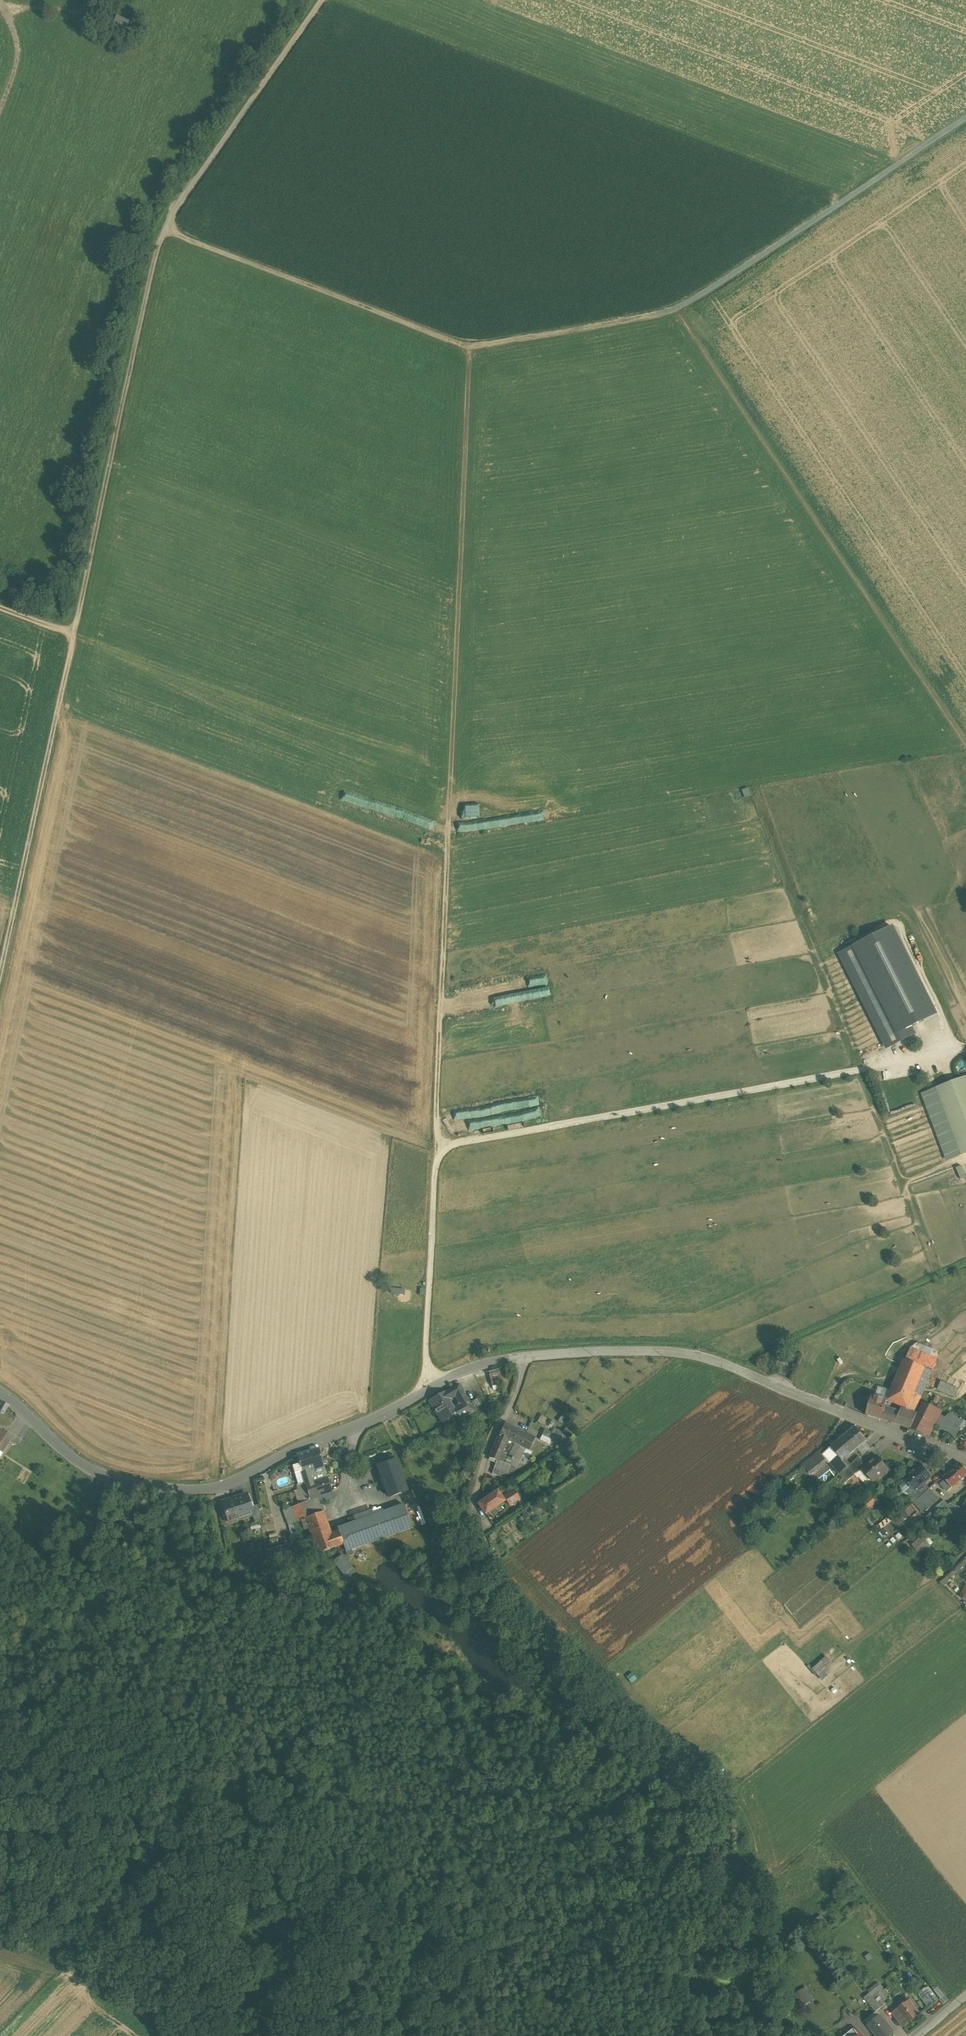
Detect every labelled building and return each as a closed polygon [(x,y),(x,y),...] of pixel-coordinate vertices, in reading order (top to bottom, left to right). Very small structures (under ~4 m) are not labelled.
[(912,1027),(937,1015),(893,927),(840,954),(887,1049),(916,1034),(912,1027)] [(496,999),(448,1005),(449,1015),(497,1009),(496,999)] [(924,1094),(949,1160),(965,1153),(965,1076),(924,1094)] [(445,1121),(538,1104),(537,1095),(444,1112),(445,1121)] [(906,1360),(931,1370),(937,1358),(911,1347),(906,1360)] [(931,1370),(906,1360),(889,1399),(903,1406),(902,1408),(913,1412),(921,1391),(922,1392),(926,1384),(931,1370)] [(940,1374),(931,1370),(926,1384),(934,1387),(940,1374)] [(953,1397),(958,1388),(939,1379),(934,1388),(953,1397)] [(444,1393),(431,1400),(442,1420),(449,1416),(452,1420),(473,1408),(468,1400),(453,1409),(448,1400),(457,1395),(461,1401),(467,1398),(460,1384),(444,1393)] [(934,1407),(938,1397),(932,1394),(930,1399),(922,1395),(920,1401),(934,1407)] [(887,1400),(873,1396),(867,1416),(881,1419),(885,1407),(887,1400)] [(0,1405),(0,1411),(2,1412),(5,1411),(9,1405),(2,1402),(0,1405)] [(923,1403),(912,1428),(929,1436),(941,1411),(936,1409),(923,1403)] [(902,1408),(885,1407),(881,1419),(896,1423),(902,1408)] [(913,1412),(902,1408),(896,1423),(911,1428),(917,1414),(913,1412)] [(945,1418),(938,1427),(954,1438),(961,1429),(956,1425),(960,1420),(952,1413),(945,1418)] [(526,1434),(505,1423),(495,1445),(489,1458),(497,1461),(498,1461),(502,1451),(508,1440),(520,1446),(526,1434)] [(856,1427),(823,1454),(835,1469),(844,1462),(843,1461),(867,1440),(856,1427)] [(550,1445),(554,1436),(544,1431),(540,1440),(550,1445)] [(534,1438),(526,1434),(520,1446),(528,1450),(534,1438)] [(5,1436),(0,1444),(0,1451),(3,1453),(11,1440),(5,1436)] [(524,1451),(514,1445),(509,1454),(502,1451),(498,1461),(510,1466),(516,1468),(524,1451)] [(319,1448),(298,1455),(302,1472),(310,1470),(324,1465),(319,1448)] [(820,1453),(811,1460),(818,1469),(827,1462),(820,1453)] [(389,1498),(407,1492),(395,1455),(387,1457),(388,1462),(378,1465),(389,1498)] [(889,1470),(877,1455),(866,1465),(862,1468),(874,1482),(889,1470)] [(860,1458),(850,1466),(849,1467),(855,1474),(862,1468),(866,1465),(860,1458)] [(818,1469),(811,1460),(804,1466),(811,1474),(818,1469)] [(498,1461),(497,1461),(492,1474),(505,1479),(510,1466),(498,1461)] [(844,1462),(835,1469),(839,1474),(849,1467),(850,1466),(845,1461),(844,1462)] [(960,1463),(943,1478),(952,1487),(965,1475),(965,1470),(960,1463)] [(932,1477),(921,1464),(904,1478),(914,1490),(915,1491),(916,1489),(923,1483),(924,1483),(932,1477)] [(849,1467),(839,1474),(846,1482),(855,1474),(849,1467)] [(328,1478),(313,1483),(310,1470),(302,1472),(310,1499),(332,1492),(328,1478)] [(924,1483),(923,1483),(916,1489),(922,1496),(929,1489),(924,1483)] [(916,1489),(915,1491),(914,1490),(908,1495),(914,1502),(922,1496),(916,1489)] [(929,1489),(922,1496),(926,1500),(933,1494),(929,1489)] [(498,1492),(480,1504),(486,1513),(504,1501),(498,1492)] [(513,1492),(505,1496),(510,1505),(518,1500),(513,1492)] [(311,1501),(302,1505),(292,1508),(297,1522),(306,1519),(315,1516),(323,1513),(320,1503),(334,1499),(332,1494),(311,1501)] [(926,1500),(919,1506),(924,1512),(938,1499),(933,1494),(926,1500)] [(247,1495),(231,1500),(235,1512),(227,1515),(230,1523),(253,1515),(247,1495)] [(235,1512),(231,1500),(219,1504),(223,1517),(227,1515),(235,1512)] [(944,1500),(934,1508),(938,1513),(940,1512),(948,1505),(944,1500)] [(956,1506),(950,1503),(948,1505),(940,1512),(952,1517),(956,1506)] [(402,1505),(337,1528),(339,1532),(343,1544),(346,1553),(411,1529),(402,1505)] [(964,1509),(956,1506),(952,1517),(959,1520),(961,1515),(964,1509)] [(315,1516),(306,1519),(314,1541),(331,1535),(324,1513),(315,1516)] [(331,1535),(314,1541),(318,1553),(343,1544),(339,1532),(331,1535)] [(927,1548),(920,1539),(923,1537),(923,1536),(912,1545),(920,1554),(930,1546),(927,1548)] [(342,1553),(333,1560),(345,1577),(355,1570),(342,1553)] [(963,1583),(957,1596),(965,1601),(965,1584),(963,1583)] [(828,1656),(811,1668),(815,1674),(832,1662),(828,1656)] [(864,1999),(868,2003),(875,2012),(892,1999),(884,1989),(881,1985),(864,1999)] [(813,1991),(801,2000),(803,2005),(816,1996),(813,1991)] [(919,2014),(910,2002),(900,2009),(909,2021),(919,2014)] [(900,2009),(893,2014),(902,2026),(909,2021),(900,2009)] [(893,2031),(880,2015),(868,2025),(878,2035),(886,2035),(893,2031)]
